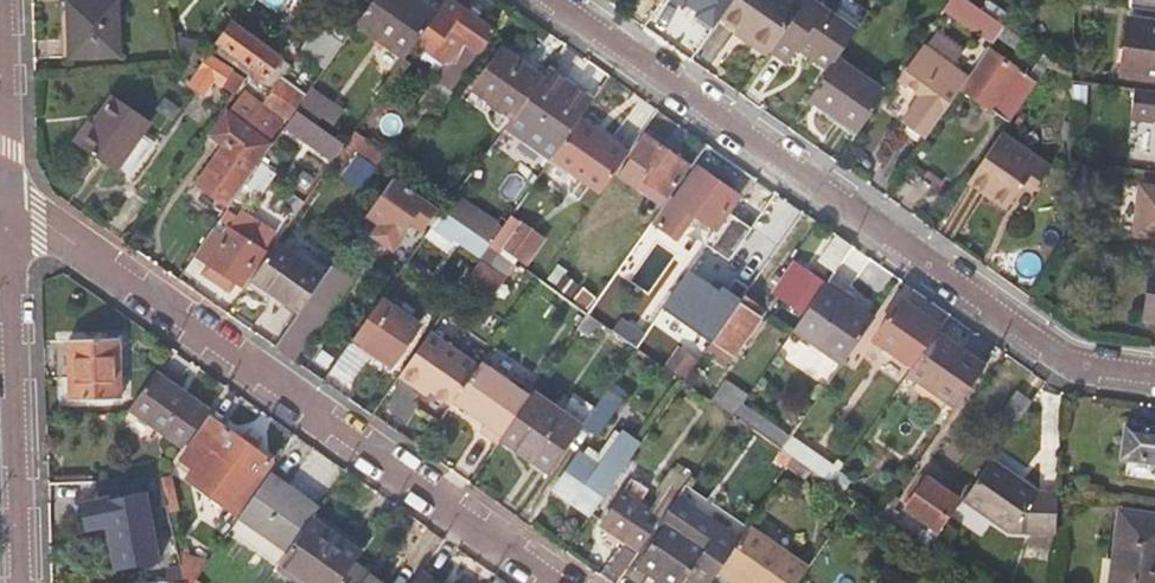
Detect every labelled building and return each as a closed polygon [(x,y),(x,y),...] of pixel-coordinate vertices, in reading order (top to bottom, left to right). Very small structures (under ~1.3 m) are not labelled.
[(74,56),(125,55),(123,0),(72,2),(74,56)] [(439,12),(422,0),(374,0),(358,23),(407,58),(416,46),(439,12)] [(416,46),(450,69),(438,86),(452,96),(498,31),(453,0),(448,0),(444,5),(439,12),(416,46)] [(444,5),(437,0),(422,0),(439,12),(444,5)] [(788,0),(737,0),(725,17),(774,51),(802,10),(788,0)] [(859,31),(837,16),(841,8),(829,0),(809,0),(802,10),(774,51),(791,62),(802,48),(832,70),(839,60),(859,31)] [(1154,12),(1154,0),(1132,0),(1131,9),(1154,12)] [(994,4),(988,14),(1006,26),(1011,17),(994,4)] [(1131,9),(1125,73),(1154,76),(1154,12),(1131,9)] [(996,45),(1008,28),(1006,26),(988,14),(982,10),(971,27),(996,45)] [(267,77),(282,56),(261,42),(264,36),(240,20),(223,44),(267,77)] [(327,68),(345,41),(322,25),(303,51),(327,68)] [(903,125),(928,142),(967,87),(970,82),(955,71),(967,53),(939,34),(901,88),(920,101),(903,125)] [(1013,121),(1040,83),(993,49),(970,82),(967,87),(1013,121)] [(581,118),(594,100),(549,69),(542,79),(503,50),(476,90),(494,102),(515,117),(510,127),(554,158),(581,118)] [(224,86),(233,72),(210,55),(188,84),(203,95),(215,79),(224,86)] [(267,77),(262,84),(274,93),(283,82),(294,65),(282,56),(267,77)] [(887,94),(839,60),(832,70),(811,99),(859,133),(887,94)] [(243,79),(233,72),(224,86),(233,93),(243,79)] [(1084,82),(1073,81),(1073,97),(1083,98),(1084,82)] [(274,93),(298,110),(306,98),(283,82),(274,93)] [(1134,88),(1131,119),(1154,122),(1154,91),(1134,88)] [(494,102),(476,90),(470,99),(488,112),(494,102)] [(78,141),(114,167),(150,116),(117,92),(97,121),(94,119),(78,141)] [(199,182),(231,206),(259,166),(255,164),(285,122),(244,92),(214,134),(226,143),(199,182)] [(316,122),(306,115),(294,132),(305,139),(316,122)] [(150,116),(114,167),(118,170),(123,165),(146,132),(155,120),(150,116)] [(630,153),(581,118),(554,158),(603,192),(630,153)] [(146,132),(123,165),(136,173),(158,141),(146,132)] [(356,132),(347,144),(396,178),(404,166),(356,132)] [(673,192),(693,163),(652,133),(638,152),(657,167),(650,176),(673,192)] [(1004,134),(970,182),(1007,210),(1022,189),(1029,180),(1040,188),(1054,169),(1004,134)] [(668,200),(654,220),(678,237),(692,218),(713,232),(736,199),(697,171),(674,205),(668,200)] [(396,178),(372,212),(384,221),(393,210),(412,223),(424,231),(439,209),(396,178)] [(1029,180),(1022,189),(1033,198),(1040,188),(1029,180)] [(1143,185),(1137,234),(1154,237),(1154,187),(1143,185)] [(450,205),(444,212),(456,221),(462,213),(450,205)] [(412,223),(393,210),(384,221),(374,236),(394,250),(412,223)] [(222,218),(199,252),(245,285),(269,249),(222,218)] [(853,245),(840,235),(824,256),(839,266),(853,245)] [(252,280),(301,314),(327,276),(278,243),(252,280)] [(489,296),(514,261),(492,246),(468,281),(489,296)] [(776,294),(802,311),(822,283),(796,265),(785,281),(777,275),(771,285),(778,290),(776,294)] [(301,314),(278,347),(289,355),(305,332),(315,339),(353,282),(334,267),(327,276),(301,314)] [(1154,320),(1154,267),(1147,319),(1154,320)] [(876,318),(827,283),(796,328),(844,362),(876,318)] [(766,310),(746,296),(712,345),(731,359),(751,330),(757,334),(766,321),(761,318),(766,310)] [(384,298),(355,340),(366,347),(368,345),(396,364),(421,328),(396,310),(398,307),(384,298)] [(876,339),(911,364),(939,325),(904,300),(876,339)] [(577,324),(584,315),(577,309),(570,319),(577,324)] [(592,335),(602,322),(589,314),(580,327),(592,335)] [(433,391),(453,406),(455,403),(481,367),(431,333),(401,377),(416,389),(418,387),(421,383),(433,391)] [(985,366),(937,333),(910,372),(957,406),(985,366)] [(124,399),(120,339),(70,343),(74,403),(124,399)] [(481,431),(498,444),(503,437),(531,397),(484,362),(481,367),(455,403),(486,424),(481,431)] [(211,410),(158,372),(132,409),(185,447),(211,410)] [(429,396),(433,391),(421,383),(418,387),(429,396)] [(719,384),(709,398),(735,416),(749,396),(729,383),(725,388),(719,384)] [(591,414),(583,425),(596,435),(623,397),(610,387),(591,414)] [(999,419),(1014,429),(1035,399),(1021,389),(999,419)] [(503,437),(551,472),(583,425),(591,414),(583,408),(575,418),(536,390),(531,397),(503,437)] [(242,439),(213,419),(193,447),(229,474),(214,496),(234,510),(253,487),(271,460),(253,447),(242,439)] [(1128,425),(1124,459),(1154,463),(1154,428),(1128,425)] [(247,432),(242,439),(253,447),(258,440),(247,432)] [(834,467),(792,437),(783,450),(792,456),(814,472),(831,484),(845,464),(838,460),(834,467)] [(557,489),(593,514),(618,479),(583,454),(557,489)] [(814,472),(792,456),(785,467),(807,481),(814,472)] [(1057,529),(1058,490),(1037,490),(993,459),(967,497),(1011,529),(1057,529)] [(319,509),(271,475),(242,515),(263,530),(250,547),(279,567),(282,562),(314,518),(319,509)] [(929,552),(942,534),(936,530),(958,500),(925,476),(917,488),(921,492),(909,510),(931,527),(928,532),(923,529),(919,535),(914,542),(929,552)] [(168,497),(163,477),(151,478),(154,499),(168,497)] [(697,572),(730,524),(682,490),(652,533),(638,554),(636,555),(663,575),(657,582),(682,582),(692,568),(697,572)] [(104,524),(124,523),(133,522),(135,546),(127,548),(108,550),(111,572),(157,566),(146,493),(102,497),(104,524)] [(602,528),(638,554),(652,533),(643,526),(652,513),(627,494),(602,528)] [(890,525),(895,518),(899,512),(889,504),(879,517),(890,525)] [(1148,582),(1154,582),(1154,516),(1121,512),(1112,579),(1138,582),(1148,582)] [(314,518),(282,562),(313,582),(339,582),(354,561),(361,552),(314,518)] [(914,542),(919,535),(895,518),(890,525),(914,542)] [(133,522),(124,523),(127,548),(135,546),(133,522)] [(730,524),(697,572),(713,582),(720,572),(725,566),(746,535),(730,524)] [(809,568),(750,529),(746,535),(725,566),(749,582),(799,582),(809,568)] [(354,561),(339,582),(384,582),(354,561)] [(720,572),(736,582),(749,582),(725,566),(720,572)] [(423,571),(414,582),(440,582),(423,571)]
